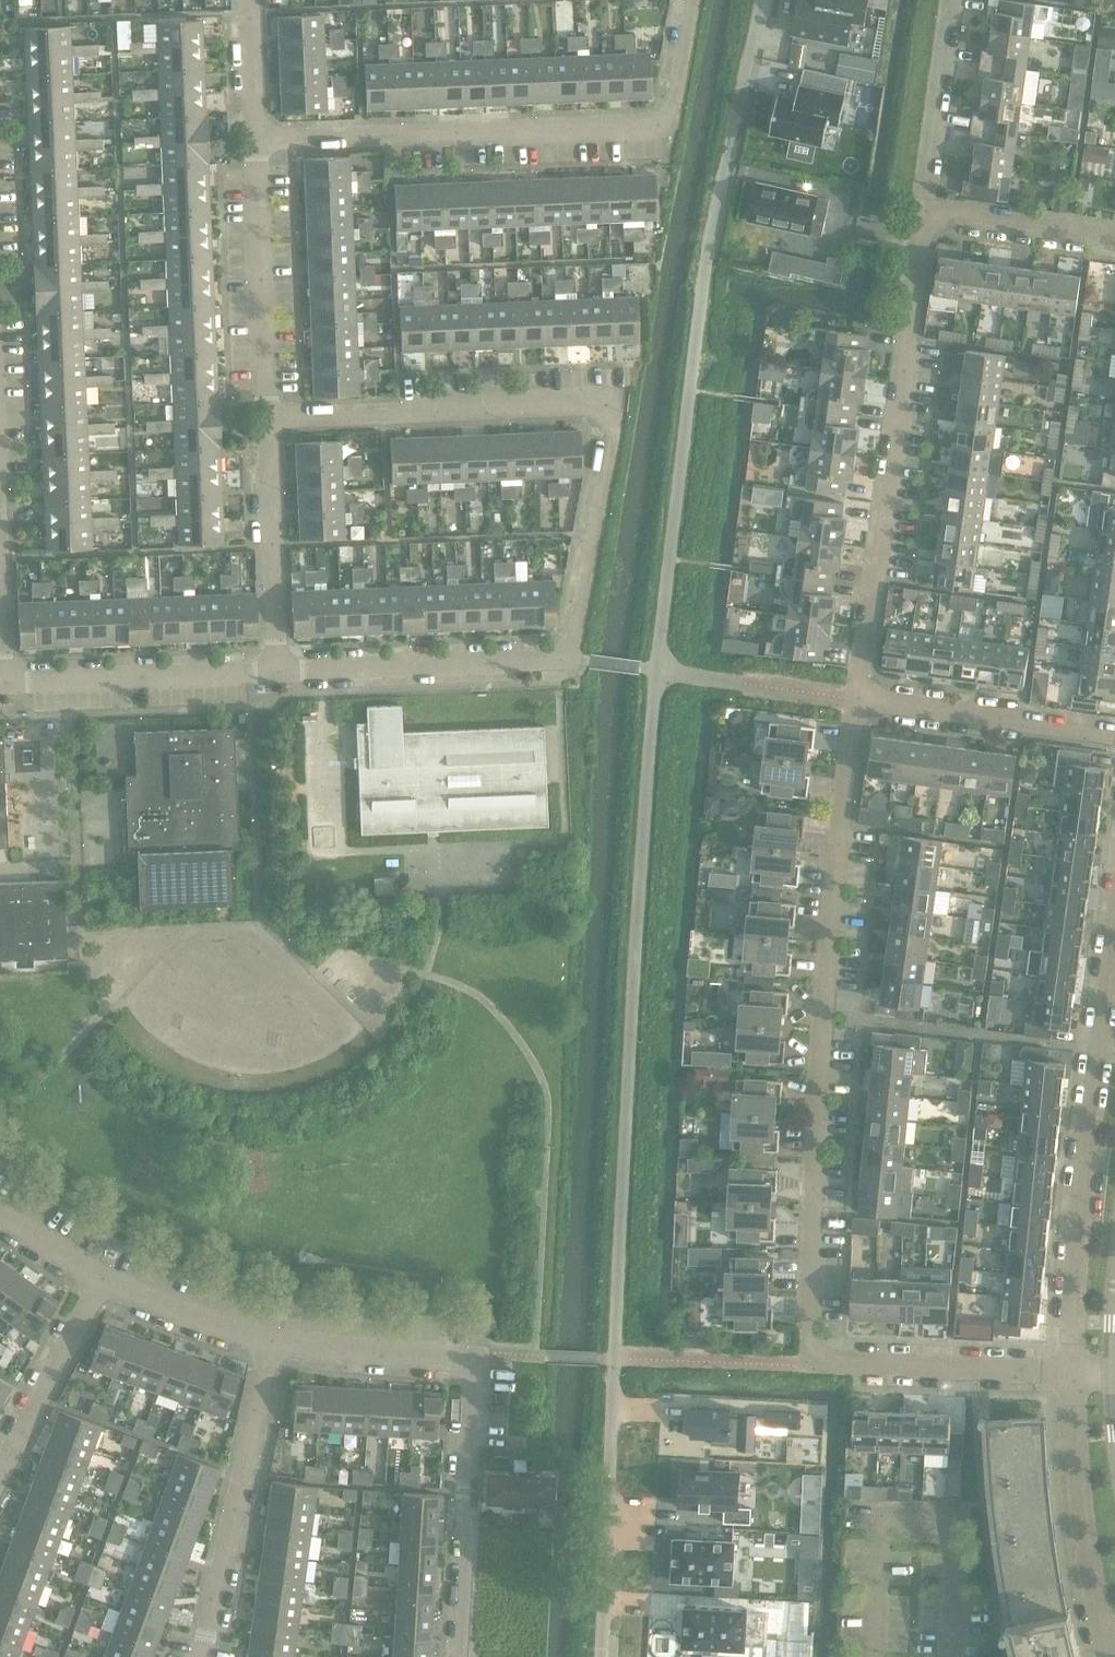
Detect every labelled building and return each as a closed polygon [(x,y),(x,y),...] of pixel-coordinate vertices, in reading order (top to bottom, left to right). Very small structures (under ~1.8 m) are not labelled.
[(795,32),(849,43),(853,20),(864,22),(867,6),(885,9),(886,0),(801,0),(795,32)] [(993,32),(1032,38),(1034,22),(1046,24),(1052,19),(1054,7),(1004,0),(991,0),(989,13),(996,14),(993,32)] [(279,17),(280,42),(325,40),(324,16),(279,17)] [(158,23),(159,43),(159,47),(204,46),(203,21),(158,23)] [(26,28),(27,53),(72,51),(71,47),(71,27),(26,28)] [(331,32),(331,40),(345,39),(344,30),(333,30),(331,32)] [(984,50),(982,64),(1027,70),(1032,38),(993,32),(991,51),(984,50)] [(635,34),(626,35),(626,48),(634,48),(636,45),(635,34)] [(626,48),(626,35),(616,35),(616,46),(619,48),(626,48)] [(588,36),(578,37),(579,50),(587,50),(589,47),(588,36)] [(579,50),(578,37),(569,37),(569,48),(571,50),(579,50)] [(541,38),(531,39),(532,52),(540,52),(542,49),(541,38)] [(345,39),(331,40),(332,47),(334,50),(345,49),(345,39)] [(532,52),(531,39),(522,39),(522,50),(524,52),(532,52)] [(325,40),(280,42),(281,66),(326,64),(325,40)] [(494,40),(484,41),(484,54),(492,54),(494,51),(494,40)] [(484,54),(484,41),(474,41),(474,52),(477,54),(484,54)] [(446,42),(437,43),(437,56),(445,56),(447,53),(446,42)] [(132,44),(132,53),(146,53),(145,43),(132,44)] [(159,43),(145,43),(146,53),(159,52),(160,71),(205,69),(204,46),(159,47),(159,43)] [(437,56),(437,43),(427,43),(427,54),(430,56),(437,56)] [(399,44),(389,45),(390,58),(398,58),(400,55),(399,44)] [(99,55),(99,50),(99,45),(85,46),(85,55),(99,55)] [(390,58),(389,45),(380,45),(380,56),(382,58),(390,58)] [(73,75),(72,56),(85,55),(85,46),(71,47),(72,51),(27,53),(28,77),(73,75)] [(841,53),(837,75),(875,83),(879,61),(841,53)] [(651,54),(626,55),(628,99),(653,98),(651,54)] [(626,55),(603,56),(605,100),(628,99),(626,55)] [(603,56),(579,57),(581,101),(605,100),(603,56)] [(579,57),(556,58),(558,102),(581,101),(579,57)] [(532,58),(508,60),(510,104),(534,103),(532,58)] [(556,58),(532,58),(534,103),(558,102),(556,58)] [(485,60),(461,62),(463,106),(486,105),(485,60)] [(508,60),(485,60),(486,105),(510,104),(508,60)] [(461,62),(437,63),(439,107),(463,106),(461,62)] [(414,63),(390,64),(392,109),(416,108),(414,63)] [(437,63),(414,63),(416,108),(439,107),(437,63)] [(326,64),(281,66),(282,89),(327,87),(326,64)] [(392,109),(390,64),(366,66),(368,110),(392,109)] [(1027,70),(982,64),(980,78),(987,79),(984,97),(1023,103),(1036,104),(1040,72),(1027,70)] [(1097,64),(1094,79),(1110,81),(1112,67),(1097,64)] [(1074,66),(1073,77),(1074,77),(1088,79),(1089,68),(1074,66)] [(205,69),(160,71),(161,90),(161,95),(206,93),(205,69)] [(779,96),(771,133),(824,144),(829,122),(841,125),(847,96),(850,79),(806,69),(803,87),(800,86),(797,100),(779,96)] [(73,75),(28,77),(29,100),(74,98),(73,93),(73,75)] [(333,79),(333,87),(347,86),(346,77),(335,77),(333,79)] [(1094,79),(1092,95),(1109,98),(1111,82),(1110,81),(1094,79)] [(347,86),(333,87),(334,95),(336,97),(347,96),(347,86)] [(327,87),(282,89),(283,114),(328,112),(327,87)] [(134,91),(134,100),(148,100),(147,90),(134,91)] [(161,90),(147,90),(148,100),(161,99),(162,118),(208,116),(208,115),(207,115),(206,93),(161,95),(161,90)] [(101,102),(101,97),(101,92),(87,93),(87,102),(101,102)] [(74,98),(29,100),(30,124),(75,122),(74,103),(87,102),(87,93),(73,93),(74,98)] [(1071,96),(1069,109),(1083,111),(1085,98),(1071,96)] [(975,115),(973,129),(1018,135),(1023,103),(984,97),(981,116),(975,115)] [(208,116),(162,118),(163,137),(163,142),(209,140),(208,116)] [(75,122),(30,124),(31,147),(76,145),(75,141),(75,122)] [(1064,127),(1062,141),(1079,144),(1081,129),(1064,127)] [(1018,135),(973,129),(971,143),(978,144),(975,162),(1014,167),(1018,135)] [(1088,131),(1086,142),(1097,144),(1098,133),(1088,131)] [(163,137),(149,138),(150,147),(163,146),(164,165),(210,163),(209,140),(163,142),(163,137)] [(136,138),(136,148),(150,147),(149,138),(136,138)] [(103,149),(103,144),(103,139),(89,140),(89,149),(103,149)] [(76,145),(31,147),(32,171),(77,169),(76,150),(89,149),(89,140),(75,141),(76,145)] [(1062,142),(1056,148),(1065,157),(1071,151),(1062,142)] [(1087,147),(1085,160),(1097,161),(1098,148),(1087,147)] [(306,159),(307,184),(351,182),(350,157),(306,159)] [(1014,167),(975,162),(972,181),(966,180),(964,194),(1009,201),(1014,167)] [(164,165),(165,185),(165,189),(210,187),(209,165),(210,165),(210,163),(164,165)] [(77,169),(32,171),(33,195),(78,193),(77,188),(77,169)] [(357,174),(358,182),(371,181),(371,171),(359,172),(357,174)] [(657,175),(632,176),(634,220),(659,219),(657,175)] [(632,176),(609,177),(611,221),(634,220),(632,176)] [(609,177),(585,178),(587,222),(611,221),(609,177)] [(1079,189),(1079,190),(1090,191),(1091,178),(1081,177),(1079,189)] [(585,178),(561,179),(563,223),(587,222),(585,178)] [(561,179),(538,180),(540,224),(563,223),(561,179)] [(538,180),(514,181),(516,225),(540,224),(538,180)] [(371,181),(358,182),(358,189),(360,191),(371,191),(371,181)] [(514,181),(491,182),(493,226),(516,225),(514,181)] [(351,182),(307,184),(308,207),(352,205),(351,182)] [(491,182),(467,183),(469,227),(493,226),(491,182)] [(467,183),(444,184),(445,228),(469,227),(467,183)] [(444,184),(420,185),(422,229),(445,228),(444,184)] [(823,236),(831,200),(758,184),(750,220),(823,236)] [(138,186),(138,195),(152,195),(151,185),(138,186)] [(165,185),(151,185),(152,195),(165,194),(166,213),(211,211),(210,187),(165,189),(165,185)] [(422,229),(420,185),(395,186),(397,230),(422,229)] [(105,196),(105,192),(105,187),(91,188),(91,197),(105,196)] [(78,193),(33,195),(34,219),(79,217),(78,198),(91,197),(91,188),(77,188),(78,193)] [(1057,191),(1054,211),(1069,213),(1072,193),(1057,191)] [(352,205),(308,207),(309,231),(353,229),(352,205)] [(166,213),(167,232),(167,237),(212,235),(211,211),(166,213)] [(79,217),(34,219),(35,242),(80,240),(79,236),(79,217)] [(359,221),(360,229),(373,228),(373,218),(361,219),(359,221)] [(625,241),(635,240),(635,227),(627,227),(625,230),(625,241)] [(635,227),(635,240),(645,240),(644,229),(642,227),(635,227)] [(373,228),(360,229),(360,236),(362,238),(373,238),(373,228)] [(353,229),(309,231),(310,254),(354,253),(353,229)] [(588,242),(587,229),(580,229),(578,231),(578,243),(588,242)] [(595,229),(587,229),(588,242),(598,242),(597,231),(595,229)] [(541,244),(540,231),(532,231),(530,233),(531,245),(541,244)] [(548,231),(540,231),(541,244),(550,244),(550,233),(548,231)] [(167,232),(153,233),(154,242),(167,241),(168,260),(213,258),(212,235),(167,237),(167,232)] [(140,233),(140,243),(154,242),(153,233),(140,233)] [(493,246),(493,233),(485,233),(483,235),(484,247),(493,246)] [(501,233),(493,233),(493,246),(503,246),(503,235),(501,233)] [(107,244),(107,239),(107,234),(93,235),(93,244),(107,244)] [(35,265),(35,266),(81,264),(80,245),(93,244),(93,235),(79,236),(80,240),(35,242),(36,264),(35,265)] [(446,248),(446,235),(438,235),(436,238),(437,249),(446,248)] [(453,235),(446,235),(446,248),(456,248),(456,237),(453,235)] [(398,237),(398,250),(408,250),(408,239),(405,237),(398,237)] [(354,253),(310,254),(311,278),(355,276),(354,253)] [(796,257),(792,273),(824,280),(828,264),(796,257)] [(958,311),(960,299),(965,260),(956,259),(941,257),(936,294),(932,294),(930,307),(958,311)] [(168,260),(169,279),(169,284),(214,282),(213,258),(168,260)] [(965,260),(960,299),(983,302),(988,264),(974,262),(965,260)] [(81,264),(35,266),(36,289),(82,287),(81,283),(81,264)] [(988,264),(983,302),(1006,305),(1012,267),(1002,266),(988,264)] [(361,268),(362,276),(375,275),(375,265),(363,266),(361,268)] [(1012,267),(1006,305),(1030,309),(1035,270),(1021,269),(1021,268),(1012,267)] [(1035,270),(1030,309),(1053,312),(1058,274),(1049,272),(1035,270)] [(1058,274),(1053,312),(1077,315),(1082,277),(1067,275),(1058,274)] [(375,275),(362,276),(362,283),(364,285),(375,285),(375,275)] [(355,276),(311,278),(312,302),(356,300),(355,276)] [(613,292),(613,278),(603,279),(604,290),(606,292),(613,292)] [(623,278),(613,278),(613,292),(621,291),(623,289),(623,278)] [(169,279),(155,280),(156,289),(169,289),(170,307),(215,305),(214,282),(169,284),(169,279)] [(142,280),(142,290),(156,289),(155,280),(142,280)] [(566,293),(566,280),(556,281),(556,292),(559,294),(566,293)] [(576,280),(566,280),(566,293),(574,293),(576,291),(576,280)] [(109,291),(109,286),(109,281),(95,282),(95,291),(109,291)] [(82,287),(36,289),(37,313),(83,311),(82,292),(95,291),(95,282),(81,283),(82,287)] [(519,295),(519,282),(509,283),(509,294),(512,296),(519,295)] [(528,282),(519,282),(519,295),(527,295),(529,293),(528,282)] [(472,297),(472,284),(462,284),(462,296),(465,298),(472,297)] [(481,284),(472,284),(472,297),(480,297),(482,295),(481,284)] [(425,299),(424,286),(415,286),(415,298),(417,300),(425,299)] [(434,286),(424,286),(425,299),(433,299),(435,297),(434,286)] [(1087,286),(1085,301),(1099,303),(1100,294),(1095,287),(1087,286)] [(638,297),(614,298),(616,342),(640,341),(638,297)] [(614,298),(590,299),(592,344),(616,342),(614,298)] [(590,299),(567,300),(569,344),(592,344),(590,299)] [(356,300),(312,302),(313,325),(357,323),(356,300)] [(567,300),(543,301),(545,345),(569,344),(567,300)] [(543,301),(520,302),(521,346),(545,345),(543,301)] [(520,302),(496,303),(498,347),(521,346),(520,302)] [(496,303),(472,304),(474,348),(498,347),(496,303)] [(472,304),(449,305),(451,349),(474,348),(472,304)] [(170,307),(171,326),(171,331),(216,329),(215,305),(170,307)] [(449,305),(425,306),(427,350),(451,349),(449,305)] [(427,350),(425,306),(401,307),(402,352),(427,350)] [(83,311),(37,313),(37,314),(38,314),(39,336),(84,335),(83,330),(83,311)] [(1084,312),(1082,325),(1092,327),(1093,313),(1084,312)] [(363,315),(364,323),(377,322),(376,313),(365,313),(363,315)] [(377,322),(364,323),(364,330),(366,333),(377,332),(377,322)] [(357,323),(313,325),(314,349),(358,347),(357,323)] [(1092,327),(1082,325),(1080,339),(1090,340),(1092,327)] [(171,326),(157,327),(158,336),(171,336),(172,354),(217,353),(216,329),(171,331),(171,326)] [(144,327),(144,337),(158,336),(157,327),(144,327)] [(828,352),(825,370),(868,376),(871,356),(865,356),(868,335),(812,328),(811,339),(816,340),(816,344),(821,351),(828,352)] [(84,335),(39,336),(40,360),(85,358),(84,339),(97,339),(97,329),(83,330),(84,335)] [(111,338),(111,333),(111,329),(97,329),(97,339),(111,338)] [(940,340),(954,342),(955,332),(941,330),(940,340)] [(955,332),(954,342),(967,344),(969,334),(955,332)] [(987,346),(1000,348),(1002,339),(988,337),(987,346)] [(1002,339),(1000,348),(1014,350),(1015,341),(1002,339)] [(1033,353),(1047,355),(1048,345),(1035,343),(1033,353)] [(1048,345),(1047,355),(1061,357),(1062,347),(1048,345)] [(358,347),(314,349),(314,372),(359,370),(358,347)] [(966,365),(965,374),(1003,380),(1007,356),(968,350),(966,365)] [(172,354),(173,374),(173,378),(218,377),(217,353),(172,354)] [(85,358),(40,360),(41,384),(86,382),(85,377),(85,358)] [(1077,358),(1076,372),(1085,373),(1087,360),(1077,358)] [(365,362),(365,370),(379,369),(378,360),(367,360),(365,362)] [(379,369),(365,370),(366,378),(368,380),(379,379),(379,369)] [(359,370),(314,372),(316,397),(360,395),(359,370)] [(803,396),(801,406),(857,414),(860,395),(866,396),(868,376),(825,370),(823,388),(816,387),(809,392),(808,396),(803,396)] [(1085,373),(1076,372),(1074,385),(1083,387),(1085,373)] [(146,375),(146,384),(160,384),(159,374),(146,375)] [(173,374),(159,374),(160,384),(173,383),(174,402),(220,400),(220,399),(219,399),(218,377),(173,378),(173,374)] [(964,384),(962,398),(1000,403),(1003,380),(965,374),(963,384),(964,384)] [(1059,374),(1057,387),(1067,389),(1069,375),(1059,374)] [(86,382),(41,384),(42,408),(87,406),(86,387),(99,386),(99,376),(85,377),(86,382)] [(113,385),(113,381),(113,376),(99,376),(99,386),(113,385)] [(1067,389),(1057,387),(1055,401),(1065,402),(1067,389)] [(959,412),(958,421),(997,426),(1000,403),(962,398),(960,412),(959,412)] [(174,402),(175,421),(175,426),(221,424),(220,400),(174,402)] [(1071,405),(1069,418),(1079,420),(1081,406),(1071,405)] [(87,406),(42,408),(43,431),(88,429),(87,425),(87,406)] [(857,414),(801,406),(800,417),(805,418),(805,422),(810,429),(817,430),(814,448),(858,454),(860,434),(855,434),(857,414)] [(1079,420),(1069,418),(1067,432),(1077,433),(1079,420)] [(1053,420),(1051,434),(1060,435),(1062,422),(1053,420)] [(175,421),(161,422),(162,431),(175,431),(176,449),(222,447),(221,424),(175,426),(175,421)] [(957,430),(955,445),(993,450),(997,426),(958,421),(957,430)] [(148,422),(148,432),(162,431),(161,422),(148,422)] [(115,433),(115,428),(115,423),(101,424),(101,433),(115,433)] [(88,429),(43,431),(44,455),(89,453),(88,434),(101,433),(101,424),(87,425),(88,429)] [(582,431),(557,432),(559,477),(584,476),(582,431)] [(557,432),(534,433),(535,478),(559,477),(557,432)] [(534,433),(510,434),(512,479),(535,478),(534,433)] [(510,434),(486,435),(488,480),(512,479),(510,434)] [(1060,435),(1051,434),(1049,448),(1058,449),(1060,435)] [(486,435),(463,436),(465,481),(488,480),(486,435)] [(463,436),(439,437),(441,482),(465,481),(463,436)] [(439,437),(416,438),(418,483),(441,482),(439,437)] [(418,483),(416,438),(391,439),(393,484),(418,483)] [(297,443),(298,468),(343,466),(342,441),(297,443)] [(1006,452),(993,450),(955,445),(953,459),(952,468),(990,473),(1003,475),(1006,452)] [(176,449),(177,468),(177,473),(222,471),(221,449),(222,449),(222,447),(176,449)] [(858,454),(814,448),(812,466),(805,465),(798,470),(797,474),(792,473),(791,485),(847,493),(849,473),(855,474),(858,454)] [(1113,449),(1110,472),(1105,472),(1103,485),(1114,487),(1114,449),(1113,449)] [(89,453),(44,455),(45,478),(90,477),(89,472),(89,453)] [(351,458),(351,465),(365,465),(364,455),(353,456),(351,458)] [(365,465),(351,465),(352,473),(354,475),(365,475),(365,465)] [(343,466),(298,468),(299,491),(344,489),(343,466)] [(1046,467),(1044,481),(1054,482),(1056,469),(1046,467)] [(177,468),(163,469),(164,478),(177,478),(178,497),(223,495),(222,471),(177,473),(177,468)] [(951,477),(949,491),(987,496),(990,473),(952,468),(950,477),(951,477)] [(150,469),(150,479),(164,478),(163,469),(150,469)] [(117,480),(117,475),(117,470),(103,471),(103,480),(117,480)] [(90,477),(45,478),(46,502),(91,500),(90,481),(103,480),(103,471),(89,472),(90,477)] [(1054,482),(1044,481),(1042,494),(1052,496),(1054,482)] [(560,497),(559,483),(552,483),(550,486),(550,497),(560,497)] [(567,483),(559,483),(560,497),(570,496),(569,485),(567,483)] [(513,499),(512,485),(505,485),(503,488),(503,499),(513,499)] [(520,485),(512,485),(513,499),(523,498),(522,487),(520,485)] [(466,500),(465,487),(458,487),(455,490),(456,501),(466,500)] [(473,487),(465,487),(466,500),(475,500),(475,489),(473,487)] [(770,488),(769,503),(782,505),(784,490),(770,488)] [(344,489),(299,491),(300,515),(345,513),(344,489)] [(419,503),(418,489),(410,489),(408,492),(409,503),(419,503)] [(426,489),(418,489),(419,503),(428,502),(428,491),(426,489)] [(946,505),(945,515),(984,520),(987,496),(949,491),(947,505),(946,505)] [(1094,491),(1089,528),(1102,530),(1114,532),(1114,494),(1094,491)] [(223,495),(178,497),(179,515),(179,520),(224,518),(223,495)] [(804,520),(802,538),(845,544),(848,524),(842,524),(845,504),(789,496),(787,507),(793,508),(792,512),(797,519),(804,520)] [(91,500),(46,502),(47,525),(92,524),(91,519),(91,500)] [(353,505),(353,513),(367,512),(366,502),(355,503),(353,505)] [(367,512),(353,513),(354,520),(356,522),(367,522),(367,512)] [(345,513),(300,515),(301,539),(346,538),(345,513)] [(1040,514),(1038,527),(1047,529),(1049,515),(1040,514)] [(179,515),(165,516),(166,525),(179,525),(180,545),(225,543),(224,518),(179,520),(179,515)] [(944,524),(942,538),(980,543),(984,520),(945,515),(944,524)] [(152,516),(152,526),(166,525),(165,516),(152,516)] [(92,524),(47,525),(48,550),(93,548),(92,528),(105,528),(105,518),(91,519),(92,524)] [(119,527),(119,522),(119,518),(105,518),(105,528),(119,527)] [(1047,529),(1038,527),(1036,541),(1045,542),(1047,529)] [(1099,554),(1114,556),(1114,532),(1102,530),(1099,554)] [(1053,533),(1051,547),(1061,548),(1063,535),(1053,533)] [(780,563),(778,574),(834,582),(837,563),(842,563),(845,544),(802,538),(799,556),(792,555),(785,560),(785,564),(780,563)] [(940,552),(939,561),(977,566),(980,543),(942,538),(940,552)] [(1061,548),(1051,547),(1049,561),(1059,562),(1061,548)] [(1095,577),(1114,580),(1114,556),(1099,554),(1095,577)] [(977,566),(939,561),(937,570),(938,571),(936,585),(974,591),(977,566)] [(1033,561),(1031,574),(1041,575),(1043,562),(1033,561)] [(515,562),(505,563),(505,576),(513,576),(515,574),(515,562)] [(505,576),(505,563),(495,563),(496,574),(498,576),(505,576)] [(468,564),(458,565),(458,578),(466,578),(468,576),(468,564)] [(458,578),(458,565),(448,565),(448,576),(451,579),(458,578)] [(411,580),(411,567),(401,567),(401,578),(404,581),(411,580)] [(420,567),(411,567),(411,580),(419,580),(421,578),(420,567)] [(364,582),(364,569),(354,569),(354,580),(356,583),(364,582)] [(373,569),(364,569),(364,582),(372,582),(374,580),(373,569)] [(317,584),(316,571),(307,571),(307,583),(309,585),(317,584)] [(326,571),(316,571),(317,584),(325,584),(327,582),(326,571)] [(241,574),(231,575),(232,588),(239,588),(241,585),(241,574)] [(553,581),(529,582),(531,626),(556,625),(554,588),(562,587),(564,574),(552,574),(553,581)] [(834,582),(778,574),(777,585),(782,586),(781,590),(786,597),(793,598),(791,616),(834,622),(837,602),(831,601),(834,582)] [(1041,575),(1031,574),(1029,588),(1039,589),(1041,575)] [(232,588),(231,575),(222,575),(222,586),(224,588),(232,588)] [(194,576),(184,577),(185,590),(192,590),(194,587),(194,576)] [(185,590),(184,577),(174,577),(175,588),(177,590),(185,590)] [(1092,600),(1114,603),(1114,580),(1095,577),(1092,600)] [(147,578),(137,579),(138,592),(145,592),(147,589),(147,578)] [(138,592),(137,579),(127,579),(128,590),(130,592),(138,592)] [(100,580),(90,581),(90,594),(98,594),(100,591),(100,580)] [(1047,580),(1045,594),(1054,595),(1056,581),(1047,580)] [(90,594),(90,581),(80,581),(81,592),(83,594),(90,594)] [(53,582),(43,583),(43,596),(51,596),(53,593),(53,582)] [(529,582),(506,583),(508,627),(531,626),(529,582)] [(43,596),(43,583),(33,583),(33,594),(36,596),(43,596)] [(506,583),(482,584),(484,628),(508,627),(506,583)] [(482,584),(459,585),(461,629),(484,628),(482,584)] [(459,585),(435,586),(437,630),(461,629),(459,585)] [(435,586),(411,587),(413,631),(437,630),(435,586)] [(411,587),(388,588),(390,632),(413,631),(411,587)] [(388,588),(364,589),(366,633),(390,632),(388,588)] [(904,597),(918,599),(919,590),(906,588),(904,597)] [(364,589),(341,590),(343,634),(366,633),(364,589)] [(341,590),(317,591),(319,635),(343,634),(341,590)] [(919,590),(918,599),(932,601),(933,591),(919,590)] [(319,635),(317,591),(293,592),(294,636),(319,635)] [(257,593),(232,594),(234,639),(259,638),(257,593)] [(232,594),(209,595),(211,640),(234,639),(232,594)] [(951,604),(965,606),(966,596),(952,594),(951,604)] [(1054,595),(1045,594),(1043,607),(1052,609),(1054,595)] [(209,595),(185,596),(187,641),(211,640),(209,595)] [(185,596),(162,597),(163,642),(187,641),(185,596)] [(966,596),(965,606),(978,607),(980,598),(966,596)] [(162,597),(138,598),(140,643),(163,642),(162,597)] [(138,598),(114,599),(116,644),(140,643),(138,598)] [(114,599),(91,600),(93,645),(116,644),(114,599)] [(91,600),(67,601),(69,646),(93,645),(91,600)] [(1089,624),(1114,627),(1114,603),(1092,600),(1089,624)] [(67,601),(43,602),(45,647),(69,646),(67,601)] [(998,610),(1011,612),(1013,602),(999,601),(998,610)] [(45,647),(43,602),(19,603),(21,648),(45,647)] [(1013,602),(1011,612),(1025,614),(1026,604),(1013,602)] [(834,622),(791,616),(788,634),(781,633),(775,638),(774,642),(769,641),(767,653),(823,661),(826,641),(832,641),(834,622)] [(1086,647),(1114,651),(1114,627),(1089,624),(1086,647)] [(1040,627),(1038,640),(1048,642),(1050,628),(1040,627)] [(899,670),(908,671),(913,632),(889,629),(884,667),(899,669),(899,670)] [(913,632),(908,671),(917,672),(931,674),(937,635),(913,632)] [(937,635),(931,674),(945,676),(955,677),(960,639),(937,635)] [(960,639),(955,677),(964,679),(964,678),(978,680),(983,642),(960,639)] [(743,640),(741,653),(759,655),(760,643),(743,640)] [(1048,642),(1038,640),(1036,654),(1046,655),(1048,642)] [(983,642),(978,680),(992,682),(1001,684),(1007,645),(983,642)] [(1007,645),(1001,684),(1011,685),(1025,687),(1031,649),(1007,645)] [(1082,670),(1114,675),(1114,651),(1086,647),(1082,670)] [(1073,707),(1100,711),(1101,698),(1114,699),(1114,675),(1082,670),(1079,694),(1074,693),(1072,707),(1073,707)] [(1032,693),(1031,703),(1046,705),(1047,696),(1032,693)] [(357,723),(358,757),(362,834),(549,826),(545,726),(403,732),(402,705),(367,707),(368,723),(357,723)] [(727,706),(725,722),(739,724),(741,708),(728,706),(727,706)] [(772,723),(768,757),(808,762),(809,749),(815,750),(817,728),(772,723)] [(126,777),(129,855),(138,854),(140,908),(234,904),(232,851),(240,850),(236,728),(136,732),(137,776),(126,777)] [(875,736),(870,774),(870,775),(894,778),(900,740),(875,736)] [(9,849),(4,738),(0,738),(0,849),(9,849)] [(900,740),(894,778),(918,782),(923,743),(900,740)] [(923,743),(918,782),(941,785),(947,746),(923,743)] [(947,746),(941,785),(965,788),(970,749),(947,746)] [(970,749),(965,788),(988,791),(993,752),(970,749)] [(1056,786),(1065,788),(1066,788),(1104,793),(1108,769),(1091,766),(1092,753),(1061,749),(1056,786)] [(993,752),(988,791),(1013,795),(1018,756),(993,752)] [(808,762),(768,757),(764,792),(809,798),(811,776),(806,776),(808,762)] [(1023,766),(1021,780),(1036,782),(1037,768),(1023,766)] [(728,788),(727,797),(740,798),(741,784),(734,783),(728,788)] [(1066,788),(1065,788),(1062,811),(1101,816),(1104,793),(1066,788)] [(1019,793),(1018,805),(1031,806),(1032,795),(1019,793)] [(722,802),(721,809),(725,814),(736,815),(741,811),(742,804),(737,799),(727,798),(722,802)] [(1031,806),(1018,805),(1016,817),(1029,818),(1031,806)] [(890,811),(862,807),(860,823),(888,827),(890,811)] [(1062,811),(1059,834),(1098,840),(1101,816),(1062,811)] [(761,812),(758,846),(798,850),(799,837),(805,838),(807,816),(761,812)] [(899,829),(911,830),(913,818),(901,816),(899,829)] [(913,818),(911,830),(923,832),(925,819),(913,818)] [(946,835),(958,837),(960,824),(948,822),(946,835)] [(960,824),(958,837),(970,838),(972,826),(960,824)] [(995,829),(994,842),(1006,843),(1007,831),(995,829)] [(1059,834),(1056,858),(1095,863),(1098,840),(1059,834)] [(905,836),(902,861),(941,866),(944,842),(905,836)] [(1013,840),(1011,851),(1024,853),(1026,841),(1013,840)] [(798,850),(758,846),(754,881),(800,886),(802,864),(797,864),(798,850)] [(1024,853),(1011,851),(1010,863),(1022,865),(1024,853)] [(1056,858),(1053,881),(1091,887),(1095,863),(1056,858)] [(902,861),(899,884),(937,890),(941,866),(902,861)] [(990,861),(988,873),(1001,875),(1003,863),(990,861)] [(711,872),(710,885),(737,888),(738,874),(711,872)] [(1001,875),(988,873),(987,885),(999,887),(1001,875)] [(396,877),(375,878),(375,895),(397,894),(396,877)] [(68,958),(65,881),(0,883),(0,961),(68,958)] [(1053,881),(1049,905),(1088,911),(1091,887),(1053,881)] [(899,884),(895,908),(934,913),(937,890),(899,884)] [(1006,886),(1005,898),(1017,900),(1019,888),(1006,886)] [(712,887),(710,901),(720,902),(721,888),(712,887)] [(1017,900),(1005,898),(1003,910),(1016,912),(1017,900)] [(752,901),(749,935),(789,939),(791,926),(796,926),(798,905),(752,901)] [(1049,905),(1046,928),(1085,934),(1088,911),(1049,905)] [(895,908),(892,931),(931,936),(934,913),(895,908)] [(983,908),(982,920),(995,921),(996,909),(983,908)] [(995,921),(982,920),(980,931),(993,933),(995,921)] [(1046,928),(1043,952),(1082,957),(1085,934),(1046,928)] [(892,931),(889,954),(928,960),(931,936),(892,931)] [(1000,933),(998,945),(1011,947),(1012,935),(1000,933)] [(789,939),(749,935),(746,970),(792,974),(794,953),(788,952),(789,939)] [(1011,947),(998,945),(996,957),(1009,959),(1011,947)] [(1078,980),(1082,957),(1043,952),(1032,950),(1029,973),(1039,975),(1078,980)] [(889,954),(886,978),(924,983),(928,960),(889,954)] [(977,954),(975,966),(988,968),(990,956),(977,954)] [(988,968),(975,966),(974,978),(986,980),(988,968)] [(1039,975),(1036,998),(1075,1004),(1078,980),(1039,975)] [(924,983),(886,978),(882,1002),(899,1004),(898,1017),(924,1021),(926,1007),(921,1007),(924,983)] [(993,980),(991,992),(1004,994),(1006,982),(993,980)] [(745,990),(742,1025),(782,1028),(783,1014),(789,1015),(790,993),(745,990)] [(991,995),(990,1008),(1002,1010),(1004,996),(991,995)] [(1075,1004),(1036,998),(1033,1022),(1028,1021),(1026,1035),(1052,1039),(1054,1026),(1072,1028),(1075,1004)] [(782,1028),(742,1025),(740,1059),(785,1063),(787,1041),(781,1041),(782,1028)] [(874,1069),(913,1073),(927,1074),(929,1050),(921,1049),(923,1036),(896,1033),(894,1046),(877,1045),(874,1069)] [(959,1040),(958,1055),(974,1057),(976,1042),(959,1040)] [(1028,1061),(1026,1085),(1065,1089),(1067,1064),(1050,1062),(1051,1049),(1024,1047),(1023,1060),(1028,1061)] [(721,1052),(720,1067),(731,1067),(732,1053),(721,1052)] [(719,1068),(718,1082),(725,1083),(731,1083),(732,1069),(719,1068)] [(874,1069),(872,1093),(911,1097),(913,1073),(874,1069)] [(738,1079),(736,1114),(777,1116),(777,1103),(783,1103),(784,1082),(738,1079)] [(981,1080),(980,1092),(992,1094),(994,1081),(981,1080)] [(1026,1085),(1023,1108),(1062,1112),(1065,1089),(1026,1085)] [(960,1090),(959,1101),(972,1103),(973,1091),(960,1090)] [(872,1093),(870,1116),(909,1120),(911,1097),(872,1093)] [(972,1103),(959,1101),(958,1114),(971,1115),(972,1103)] [(1023,1108),(1021,1132),(1060,1136),(1062,1112),(1023,1108)] [(777,1116),(736,1114),(734,1149),(780,1152),(781,1130),(776,1130),(777,1116)] [(977,1115),(976,1127),(989,1128),(990,1116),(977,1115)] [(870,1116),(867,1140),(906,1144),(909,1120),(870,1116)] [(989,1128),(976,1127),(975,1139),(988,1140),(989,1128)] [(1021,1132),(1019,1155),(1058,1159),(1060,1136),(1021,1132)] [(955,1137),(954,1149),(967,1150),(968,1138),(955,1137)] [(867,1140),(865,1163),(904,1167),(906,1144),(867,1140)] [(967,1150),(954,1149),(953,1160),(966,1162),(967,1150)] [(1019,1155),(1016,1179),(1055,1183),(1058,1159),(1019,1155)] [(972,1162),(971,1174),(984,1176),(985,1164),(972,1162)] [(865,1163),(862,1187),(901,1191),(902,1190),(904,1167),(865,1163)] [(733,1168),(732,1203),(772,1205),(773,1192),(778,1192),(779,1170),(733,1168)] [(984,1176),(971,1174),(970,1186),(983,1188),(984,1176)] [(1016,1179),(1014,1202),(1053,1207),(1055,1183),(1016,1179)] [(951,1183),(949,1195),(962,1197),(963,1185),(951,1183)] [(901,1191),(862,1187),(860,1211),(912,1216),(915,1191),(902,1190),(901,1191)] [(962,1197),(949,1195),(948,1207),(961,1209),(962,1197)] [(1014,1202),(1011,1226),(1050,1230),(1053,1207),(1014,1202)] [(772,1205),(732,1203),(730,1238),(776,1240),(777,1219),(772,1218),(772,1205)] [(968,1209),(966,1221),(979,1223),(980,1211),(968,1209)] [(855,1217),(853,1234),(880,1236),(882,1220),(855,1217)] [(892,1234),(904,1235),(905,1223),(893,1221),(892,1234)] [(979,1223),(966,1221),(965,1233),(978,1235),(979,1223)] [(905,1223),(904,1235),(916,1237),(917,1224),(905,1223)] [(1011,1226),(1009,1249),(1048,1254),(1050,1230),(1011,1226)] [(946,1240),(958,1241),(959,1228),(947,1227),(946,1240)] [(703,1247),(690,1247),(690,1265),(703,1265),(703,1247)] [(1009,1249),(1006,1273),(1045,1277),(1048,1254),(1009,1249)] [(963,1256),(962,1268),(974,1270),(976,1258),(963,1256)] [(730,1258),(729,1293),(769,1294),(770,1280),(775,1280),(776,1259),(730,1258)] [(0,1262),(0,1302),(20,1274),(1,1261),(0,1262)] [(974,1270),(962,1268),(960,1280),(973,1282),(974,1270)] [(1006,1273),(1004,1296),(1043,1301),(1045,1277),(1006,1273)] [(0,1302),(0,1315),(13,1324),(39,1288),(20,1274),(0,1302)] [(855,1278),(855,1280),(853,1318),(878,1319),(879,1279),(855,1278)] [(879,1279),(878,1319),(901,1320),(903,1280),(879,1279)] [(903,1280),(901,1320),(925,1321),(926,1281),(903,1280)] [(926,1281),(925,1321),(950,1321),(951,1282),(926,1281)] [(39,1288),(13,1324),(33,1339),(59,1303),(39,1288)] [(769,1294),(729,1293),(728,1328),(774,1329),(774,1307),(769,1307),(769,1294)] [(995,1333),(996,1334),(1022,1336),(1023,1323),(1041,1325),(1043,1301),(1004,1296),(1002,1320),(996,1320),(995,1333)] [(963,1318),(962,1336),(973,1337),(975,1319),(963,1318)] [(90,1368),(114,1376),(129,1335),(106,1326),(90,1368)] [(129,1335),(114,1376),(136,1385),(151,1343),(129,1335)] [(151,1343),(136,1385),(158,1393),(173,1351),(151,1343)] [(173,1351),(158,1393),(180,1401),(195,1359),(173,1351)] [(195,1359),(180,1401),(202,1409),(218,1367),(195,1359)] [(218,1367),(202,1409),(226,1417),(241,1376),(218,1367)] [(13,1386),(0,1378),(0,1406),(13,1386)] [(294,1430),(319,1431),(321,1387),(297,1385),(294,1430)] [(321,1387),(319,1431),(342,1432),(345,1388),(321,1387)] [(345,1388),(342,1432),(366,1434),(368,1389),(345,1388)] [(368,1389),(366,1434),(389,1435),(392,1391),(368,1389)] [(392,1391),(389,1435),(413,1437),(416,1392),(392,1391)] [(413,1437),(438,1438),(438,1436),(438,1424),(440,1394),(416,1392),(413,1437)] [(89,1415),(99,1418),(103,1405),(94,1402),(89,1415)] [(103,1405),(99,1418),(108,1421),(112,1409),(103,1405)] [(693,1405),(692,1437),(713,1439),(712,1444),(739,1446),(739,1450),(757,1451),(759,1414),(741,1413),(740,1417),(732,1417),(733,1408),(693,1405)] [(767,1409),(766,1427),(801,1429),(802,1411),(767,1409)] [(60,1411),(52,1434),(93,1449),(102,1426),(60,1411)] [(855,1450),(879,1451),(881,1412),(856,1411),(855,1450)] [(881,1412),(879,1451),(903,1452),(904,1413),(881,1412)] [(904,1413),(903,1452),(926,1453),(928,1414),(904,1413)] [(928,1414),(926,1453),(950,1454),(950,1459),(964,1460),(965,1433),(952,1432),(952,1415),(928,1414)] [(134,1431),(143,1434),(147,1421),(138,1418),(134,1431)] [(1080,1646),(1075,1624),(1072,1609),(1067,1610),(1066,1605),(1061,1578),(1054,1535),(1053,1523),(1050,1496),(1048,1480),(1047,1469),(1046,1441),(1044,1426),(1044,1418),(991,1420),(993,1450),(995,1479),(998,1508),(1001,1536),(1005,1565),(1010,1593),(1016,1622),(1022,1650),(1024,1656),(1083,1656),(1080,1646)] [(147,1421),(143,1434),(152,1437),(157,1425),(147,1421)] [(52,1434),(44,1456),(85,1472),(93,1449),(52,1434)] [(137,1439),(125,1434),(121,1444),(134,1448),(137,1439)] [(178,1447),(187,1450),(192,1438),(183,1434),(178,1447)] [(192,1438),(187,1450),(196,1454),(201,1441),(192,1438)] [(144,1441),(140,1451),(153,1455),(156,1446),(144,1441)] [(179,1454),(171,1478),(212,1493),(221,1470),(179,1454)] [(44,1456),(35,1478),(77,1494),(85,1472),(44,1456)] [(305,1479),(315,1481),(317,1468),(307,1466),(305,1479)] [(317,1468),(315,1481),(325,1482),(326,1469),(317,1468)] [(353,1483),(363,1484),(364,1471),(354,1470),(353,1483)] [(683,1470),(681,1507),(725,1509),(725,1523),(752,1524),(752,1508),(739,1508),(740,1473),(683,1470)] [(112,1471),(108,1480),(121,1484),(124,1475),(112,1471)] [(364,1471),(363,1484),(373,1484),(373,1471),(364,1471)] [(550,1509),(551,1475),(485,1472),(483,1506),(550,1509)] [(400,1486),(410,1487),(411,1473),(401,1473),(400,1486)] [(411,1473),(410,1487),(420,1487),(421,1474),(411,1473)] [(130,1477),(127,1487),(140,1491),(143,1482),(130,1477)] [(35,1478),(27,1501),(69,1516),(77,1494),(35,1478)] [(171,1478),(162,1500),(204,1515),(212,1493),(171,1478)] [(121,1484),(108,1480),(105,1489),(117,1494),(121,1484)] [(273,1482),(270,1506),(314,1512),(317,1488),(273,1482)] [(850,1498),(862,1499),(863,1486),(851,1485),(850,1498)] [(140,1491),(127,1487),(124,1496),(136,1500),(140,1491)] [(889,1487),(889,1500),(901,1500),(901,1487),(889,1487)] [(901,1487),(901,1500),(913,1501),(913,1488),(901,1487)] [(357,1490),(344,1489),(343,1499),(357,1500),(357,1490)] [(377,1491),(364,1490),(363,1500),(376,1501),(377,1491)] [(403,1493),(402,1518),(437,1520),(439,1495),(403,1493)] [(162,1500),(154,1522),(196,1537),(204,1515),(162,1500)] [(27,1501),(19,1523),(61,1538),(69,1516),(27,1501)] [(270,1506),(267,1529),(311,1536),(314,1512),(270,1506)] [(541,1513),(540,1526),(550,1527),(551,1513),(541,1513)] [(95,1515),(92,1524),(105,1529),(108,1520),(95,1515)] [(402,1518),(401,1541),(436,1543),(437,1520),(402,1518)] [(114,1522),(111,1531),(123,1536),(127,1526),(114,1522)] [(154,1522),(146,1544),(188,1559),(196,1537),(154,1522)] [(19,1523),(11,1545),(53,1561),(61,1538),(19,1523)] [(105,1529),(92,1524),(89,1533),(101,1538),(105,1529)] [(360,1528),(359,1538),(372,1539),(373,1530),(360,1528)] [(267,1529),(264,1553),(308,1559),(311,1536),(267,1529)] [(340,1530),(339,1539),(352,1541),(353,1531),(340,1530)] [(123,1536),(111,1531),(107,1540),(120,1545),(123,1536)] [(372,1539),(359,1538),(358,1548),(371,1549),(372,1539)] [(352,1541),(339,1539),(338,1549),(351,1551),(352,1541)] [(675,1539),(673,1581),(717,1583),(717,1596),(739,1597),(740,1580),(734,1580),(736,1542),(675,1539)] [(401,1541),(399,1565),(434,1567),(436,1543),(401,1541)] [(146,1544),(138,1567),(180,1582),(188,1559),(146,1544)] [(11,1545),(3,1568),(45,1583),(53,1561),(11,1545)] [(264,1553),(260,1576),(304,1582),(308,1559),(264,1553)] [(82,1561),(78,1570),(91,1575),(95,1566),(82,1561)] [(399,1565),(398,1588),(433,1590),(434,1567),(399,1565)] [(95,1566),(91,1575),(104,1580),(108,1570),(95,1566)] [(138,1567),(130,1589),(172,1604),(180,1582),(138,1567)] [(0,1576),(0,1592),(37,1605),(45,1583),(3,1568),(0,1576)] [(91,1575),(78,1570),(75,1579),(88,1584),(91,1575)] [(91,1575),(88,1584),(101,1589),(104,1580),(91,1575)] [(355,1575),(354,1585),(368,1586),(369,1577),(355,1575)] [(260,1576),(257,1600),(301,1606),(304,1582),(260,1576)] [(335,1577),(334,1586),(348,1588),(349,1578),(335,1577)] [(368,1586),(354,1585),(353,1595),(367,1596),(368,1586)] [(348,1588),(334,1586),(333,1596),(347,1598),(348,1588)] [(398,1588),(396,1612),(432,1614),(433,1590),(398,1588)] [(130,1589),(122,1611),(164,1627),(172,1604),(130,1589)] [(28,1627),(37,1605),(0,1592),(0,1617),(28,1627)] [(257,1600),(254,1624),(298,1630),(301,1606),(257,1600)] [(63,1604),(60,1614),(72,1618),(75,1609),(63,1604)] [(669,1608),(668,1646),(728,1648),(730,1610),(669,1608)] [(82,1611),(78,1620),(91,1625),(94,1616),(82,1611)] [(122,1611),(114,1633),(155,1649),(164,1627),(122,1611)] [(396,1612),(395,1636),(430,1638),(432,1614),(396,1612)] [(72,1618),(60,1614),(56,1623),(69,1627),(72,1618)] [(20,1650),(28,1627),(0,1617),(0,1642),(20,1650)] [(91,1625),(78,1620),(75,1630),(87,1634),(91,1625)] [(333,1623),(332,1633),(346,1634),(347,1625),(333,1623)] [(254,1624),(250,1647),(295,1653),(298,1630),(254,1624)] [(347,1625),(346,1634),(360,1636),(361,1626),(347,1625)] [(105,1656),(109,1656),(152,1656),(155,1649),(114,1633),(105,1656)] [(346,1634),(332,1633),(331,1643),(345,1644),(346,1634)] [(346,1634),(345,1644),(359,1645),(360,1636),(346,1634)] [(394,1656),(429,1656),(430,1638),(395,1636),(394,1656)] [(0,1642),(0,1656),(18,1656),(20,1650),(0,1642)] [(249,1656),(294,1656),(295,1653),(250,1647),(249,1656)] [(44,1656),(58,1656),(59,1653),(47,1649),(44,1656)]
